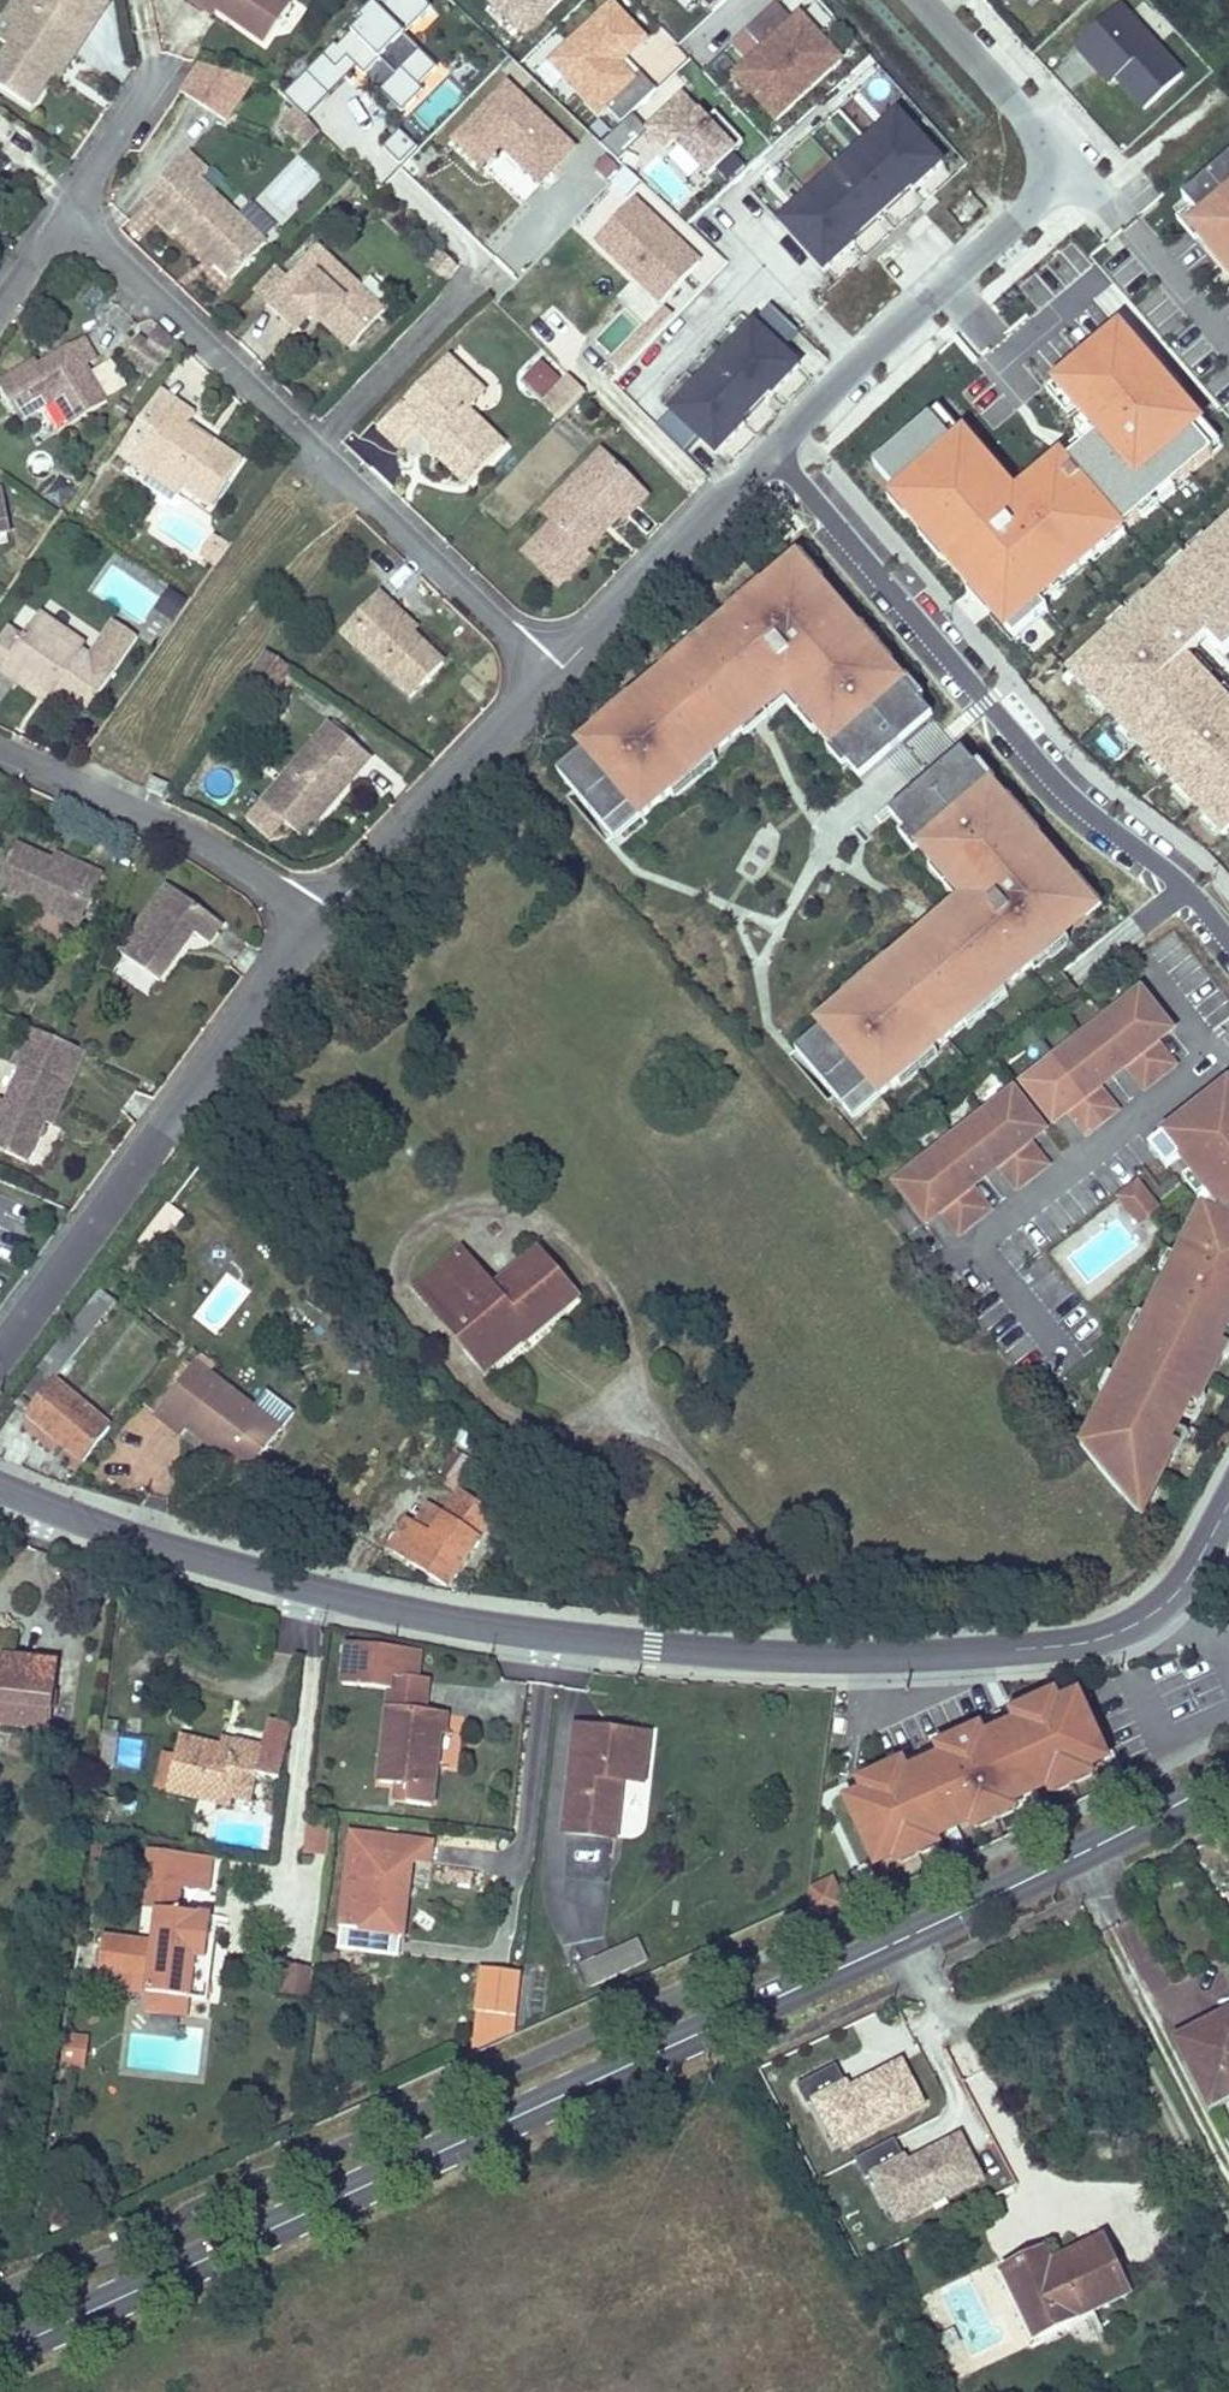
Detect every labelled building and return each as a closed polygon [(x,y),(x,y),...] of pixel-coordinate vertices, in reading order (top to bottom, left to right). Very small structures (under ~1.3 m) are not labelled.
[(30,4),(24,0),(15,0),(0,23),(0,40),(5,43),(30,4)] [(203,0),(190,0),(213,16),(217,10),(203,0)] [(217,10),(265,43),(292,4),(287,0),(203,0),(217,10)] [(284,97),(296,108),(301,114),(306,119),(355,69),(363,78),(379,62),(394,78),(379,93),(399,113),(420,92),(415,88),(434,69),(401,37),(428,9),(419,0),(379,0),(359,21),(361,23),(336,49),(333,46),(284,97)] [(503,14),(517,0),(488,0),(503,14)] [(544,10),(533,0),(517,0),(503,14),(522,33),(544,10)] [(544,10),(554,0),(533,0),(544,10)] [(715,12),(728,0),(703,0),(715,12)] [(1047,9),(1056,0),(1039,0),(1047,9)] [(764,50),(732,79),(773,124),(843,59),(819,33),(812,39),(795,21),(778,3),(747,32),(764,50)] [(5,43),(9,46),(0,61),(0,87),(32,108),(52,76),(67,54),(74,58),(85,40),(30,4),(5,43)] [(553,62),(600,113),(607,107),(622,124),(657,91),(641,73),(634,79),(620,65),(627,58),(647,40),(614,5),(553,62)] [(1185,76),(1124,9),(1078,50),(1091,63),(1097,57),(1118,80),(1147,112),(1185,76)] [(812,39),(819,33),(802,14),(795,21),(812,39)] [(59,80),(74,58),(67,54),(52,76),(59,80)] [(1112,86),(1118,80),(1097,57),(1091,63),(1112,86)] [(634,79),(641,73),(627,58),(620,65),(634,79)] [(237,123),(252,83),(195,62),(180,102),(237,123)] [(432,125),(464,96),(448,78),(416,107),(432,125)] [(574,148),(506,85),(453,141),(481,168),(500,148),(539,185),(574,148)] [(708,122),(684,96),(649,129),(668,149),(676,142),(709,176),(744,144),(716,114),(708,122)] [(301,114),(296,108),(279,126),(284,131),(301,114)] [(779,224),(827,276),(856,249),(854,247),(912,194),(914,197),(949,166),(901,113),(779,224)] [(301,114),(284,131),(302,148),(319,130),(306,119),(301,114)] [(404,164),(417,148),(398,132),(385,148),(404,164)] [(1190,179),(1213,207),(1204,213),(1223,236),(1219,239),(1228,252),(1228,148),(1190,179)] [(209,171),(190,153),(146,197),(164,215),(159,220),(172,233),(178,228),(232,280),(266,244),(200,180),(209,171)] [(660,301),(697,261),(636,203),(599,242),(660,301)] [(328,319),(354,344),(385,312),(319,249),(266,304),(295,331),(310,315),(320,304),(331,316),(328,319)] [(1016,284),(1038,312),(1071,285),(1049,258),(1016,284)] [(621,352),(640,317),(607,299),(588,334),(621,352)] [(331,316),(320,304),(310,315),(321,326),(324,324),(350,348),(354,344),(328,319),(331,316)] [(769,305),(653,425),(683,455),(697,441),(711,455),(740,426),(738,424),(798,367),(781,350),(798,333),(769,305)] [(167,358),(139,339),(127,356),(155,375),(167,358)] [(48,362),(51,366),(42,371),(40,367),(38,362),(0,385),(0,387),(21,421),(57,400),(72,426),(108,404),(86,367),(97,360),(85,340),(48,362)] [(560,423),(585,399),(543,356),(518,381),(560,423)] [(459,387),(468,378),(447,359),(380,429),(399,448),(417,430),(426,420),(443,436),(433,447),(430,449),(468,485),(504,447),(468,413),(477,404),(459,387)] [(42,371),(51,366),(48,362),(40,367),(42,371)] [(485,395),(468,378),(459,387),(477,404),(485,395)] [(186,428),(188,424),(195,414),(179,403),(140,461),(184,490),(210,508),(242,460),(214,442),(212,445),(186,428)] [(443,436),(426,420),(417,430),(433,447),(443,436)] [(188,424),(186,428),(212,445),(214,442),(188,424)] [(584,481),(607,457),(602,452),(579,475),(584,481)] [(648,497),(607,457),(584,481),(579,475),(560,496),(571,506),(554,524),(524,554),(560,589),(590,557),(586,553),(598,541),(591,534),(614,511),(621,517),(625,521),(648,497)] [(140,461),(135,467),(179,496),(184,490),(140,461)] [(8,533),(0,492),(0,535),(8,533)] [(571,506),(560,496),(543,514),(554,524),(571,506)] [(598,541),(621,517),(614,511),(591,534),(598,541)] [(781,526),(771,534),(780,544),(790,536),(781,526)] [(1228,654),(1228,529),(1067,677),(1222,840),(1228,833),(1228,713),(1181,663),(1202,641),(1218,664),(1228,654)] [(605,738),(561,776),(607,831),(781,685),(857,775),(923,719),(802,576),(775,598),(765,587),(732,615),(741,627),(713,650),(703,638),(663,671),(672,683),(638,712),(628,700),(596,727),(605,738)] [(175,622),(187,601),(169,591),(158,612),(175,622)] [(410,621),(380,592),(352,621),(365,634),(355,645),(410,698),(444,663),(413,634),(405,626),(410,621)] [(16,683),(23,673),(53,692),(51,695),(52,695),(85,717),(115,674),(82,652),(67,642),(70,636),(39,615),(23,639),(7,629),(0,640),(0,673),(16,683)] [(365,634),(352,621),(342,632),(355,645),(365,634)] [(419,629),(410,621),(405,626),(413,634),(419,629)] [(86,646),(70,636),(67,642),(82,652),(86,646)] [(291,669),(267,652),(252,674),(277,690),(291,669)] [(53,692),(23,673),(16,683),(46,704),(52,695),(51,695),(53,692)] [(336,801),(372,758),(331,723),(263,803),(304,838),(318,821),(314,818),(331,797),(336,801)] [(791,1048),(838,1100),(880,1062),(897,1080),(930,1050),(913,1032),(943,1004),(959,1022),(998,986),(982,969),(1007,945),(1023,963),(1058,931),(1042,913),(1071,886),(947,747),(881,807),(961,894),(883,964),(875,956),(835,992),(843,1001),(791,1048)] [(168,786),(152,778),(147,790),(162,797),(168,786)] [(318,821),(336,801),(331,797),(314,818),(318,821)] [(0,880),(0,890),(81,927),(104,875),(83,866),(80,873),(53,861),(16,844),(0,880)] [(83,866),(56,854),(53,861),(80,873),(83,866)] [(177,946),(182,950),(194,934),(210,945),(224,926),(168,886),(120,954),(159,982),(179,955),(173,951),(177,946)] [(179,955),(182,950),(177,946),(173,951),(179,955)] [(1158,1043),(1173,1031),(1170,1027),(1142,992),(1024,1084),(1052,1120),(1055,1124),(1071,1111),(1087,1133),(1116,1110),(1099,1089),(1129,1066),(1146,1088),(1174,1065),(1158,1043)] [(348,1027),(338,1014),(324,1026),(335,1039),(348,1027)] [(31,1028),(24,1044),(78,1068),(85,1052),(59,1040),(31,1028)] [(24,1044),(14,1066),(23,1070),(8,1103),(0,1099),(0,1151),(26,1163),(44,1123),(51,1127),(78,1068),(24,1044)] [(1186,1119),(1150,1147),(1167,1169),(1182,1157),(1205,1186),(1211,1194),(1193,1230),(1083,1450),(1141,1519),(1177,1448),(1171,1445),(1192,1401),(1199,1404),(1227,1350),(1220,1346),(1228,1328),(1228,1085),(1186,1119)] [(1030,1143),(1045,1132),(1042,1127),(1014,1092),(896,1185),(924,1220),(927,1224),(942,1212),(959,1233),(988,1210),(972,1189),(1000,1167),(1017,1188),(1047,1165),(1030,1143)] [(1164,1211),(1142,1183),(1120,1201),(1143,1228),(1164,1211)] [(185,1216),(169,1204),(141,1240),(152,1249),(173,1222),(178,1225),(185,1216)] [(539,1250),(495,1288),(462,1249),(416,1288),(481,1366),(521,1332),(517,1328),(523,1324),(532,1334),(577,1295),(539,1250)] [(28,1413),(85,1462),(109,1429),(54,1381),(115,1302),(101,1290),(39,1370),(42,1372),(18,1402),(29,1411),(28,1413)] [(532,1334),(523,1324),(517,1328),(521,1332),(481,1366),(487,1372),(532,1334)] [(188,1428),(217,1450),(248,1473),(282,1429),(209,1374),(215,1366),(201,1354),(155,1414),(183,1435),(188,1428)] [(464,1455),(453,1470),(463,1477),(474,1462),(464,1455)] [(463,1477),(453,1470),(443,1484),(453,1491),(463,1477)] [(494,1513),(461,1491),(445,1515),(433,1536),(417,1525),(408,1520),(389,1550),(447,1587),(494,1513)] [(433,1536),(445,1515),(429,1505),(417,1525),(433,1536)] [(15,1656),(18,1634),(0,1632),(0,1683),(2,1684),(0,1698),(0,1723),(49,1730),(57,1662),(34,1659),(33,1665),(14,1662),(15,1656)] [(417,1680),(420,1651),(348,1643),(343,1685),(391,1690),(392,1690),(394,1679),(416,1682),(417,1680)] [(33,1665),(34,1659),(15,1656),(14,1662),(33,1665)] [(425,1713),(429,1682),(417,1680),(416,1682),(394,1679),(392,1690),(391,1690),(389,1708),(425,1713)] [(840,1795),(873,1866),(891,1858),(895,1866),(943,1845),(939,1836),(972,1821),(975,1828),(1017,1809),(1014,1802),(1048,1787),(1051,1793),(1094,1774),(1091,1767),(1111,1758),(1078,1687),(1060,1695),(1055,1684),(1006,1706),(1011,1717),(985,1729),(980,1720),(931,1742),(936,1752),(908,1765),(903,1754),(853,1777),(857,1787),(840,1795)] [(438,1758),(440,1734),(444,1734),(447,1715),(425,1713),(389,1708),(380,1782),(397,1785),(409,1786),(407,1802),(407,1804),(432,1807),(436,1765),(433,1765),(434,1758),(438,1758)] [(118,1736),(120,1722),(108,1721),(106,1734),(118,1736)] [(252,1802),(259,1775),(279,1780),(292,1727),(270,1722),(264,1748),(234,1741),(232,1750),(222,1747),(181,1736),(175,1756),(167,1792),(230,1807),(232,1798),(252,1802)] [(644,1783),(649,1736),(577,1727),(565,1833),(615,1838),(621,1790),(617,1790),(618,1780),(622,1780),(644,1783)] [(232,1750),(234,1741),(224,1739),(222,1747),(232,1750)] [(167,1792),(175,1756),(165,1753),(157,1789),(167,1792)] [(407,1802),(409,1786),(397,1785),(394,1801),(407,1802)] [(136,1812),(138,1804),(114,1799),(113,1807),(136,1812)] [(274,1817),(276,1807),(266,1805),(265,1815),(274,1817)] [(398,1839),(399,1828),(384,1827),(383,1837),(398,1839)] [(329,1861),(334,1832),(311,1828),(306,1857),(329,1861)] [(412,1860),(414,1841),(383,1837),(353,1834),(341,1929),(402,1936),(412,1860)] [(429,1862),(432,1840),(414,1838),(414,1841),(412,1860),(429,1862)] [(210,1944),(213,1916),(179,1912),(182,1889),(209,1891),(213,1858),(150,1851),(143,1909),(158,1911),(154,1943),(103,1937),(98,1971),(135,1975),(133,1991),(147,1993),(145,2012),(189,2017),(191,1999),(198,1942),(210,1944)] [(814,1922),(846,1908),(833,1879),(801,1892),(814,1922)] [(400,1954),(402,1936),(341,1929),(339,1946),(400,1954)] [(591,1986),(646,1960),(637,1941),(583,1966),(591,1986)] [(208,2002),(215,1944),(210,1944),(198,1942),(191,1999),(208,2002)] [(338,1971),(340,1954),(324,1952),(322,1969),(338,1971)] [(307,1998),(311,1969),(281,1965),(278,1994),(307,1998)] [(503,2016),(508,1972),(484,1970),(479,2013),(503,2016)] [(478,2017),(475,2045),(503,2047),(505,2020),(478,2017)] [(1225,2017),(1178,2042),(1212,2107),(1228,2097),(1228,2024),(1225,2017)] [(85,2064),(88,2041),(66,2037),(63,2061),(85,2064)] [(834,2067),(796,2086),(833,2157),(925,2110),(900,2061),(845,2089),(834,2067)] [(888,2229),(984,2187),(961,2135),(902,2161),(894,2144),(858,2159),(888,2229)] [(66,2231),(72,2217),(59,2211),(53,2224),(66,2231)] [(1130,2295),(1104,2240),(1052,2265),(1042,2270),(1035,2256),(1004,2270),(1029,2323),(1058,2309),(1066,2325),(1130,2295)] [(1052,2265),(1046,2251),(1035,2256),(1042,2270),(1052,2265)] [(1066,2325),(1058,2309),(1029,2323),(1036,2339),(1066,2325)]
